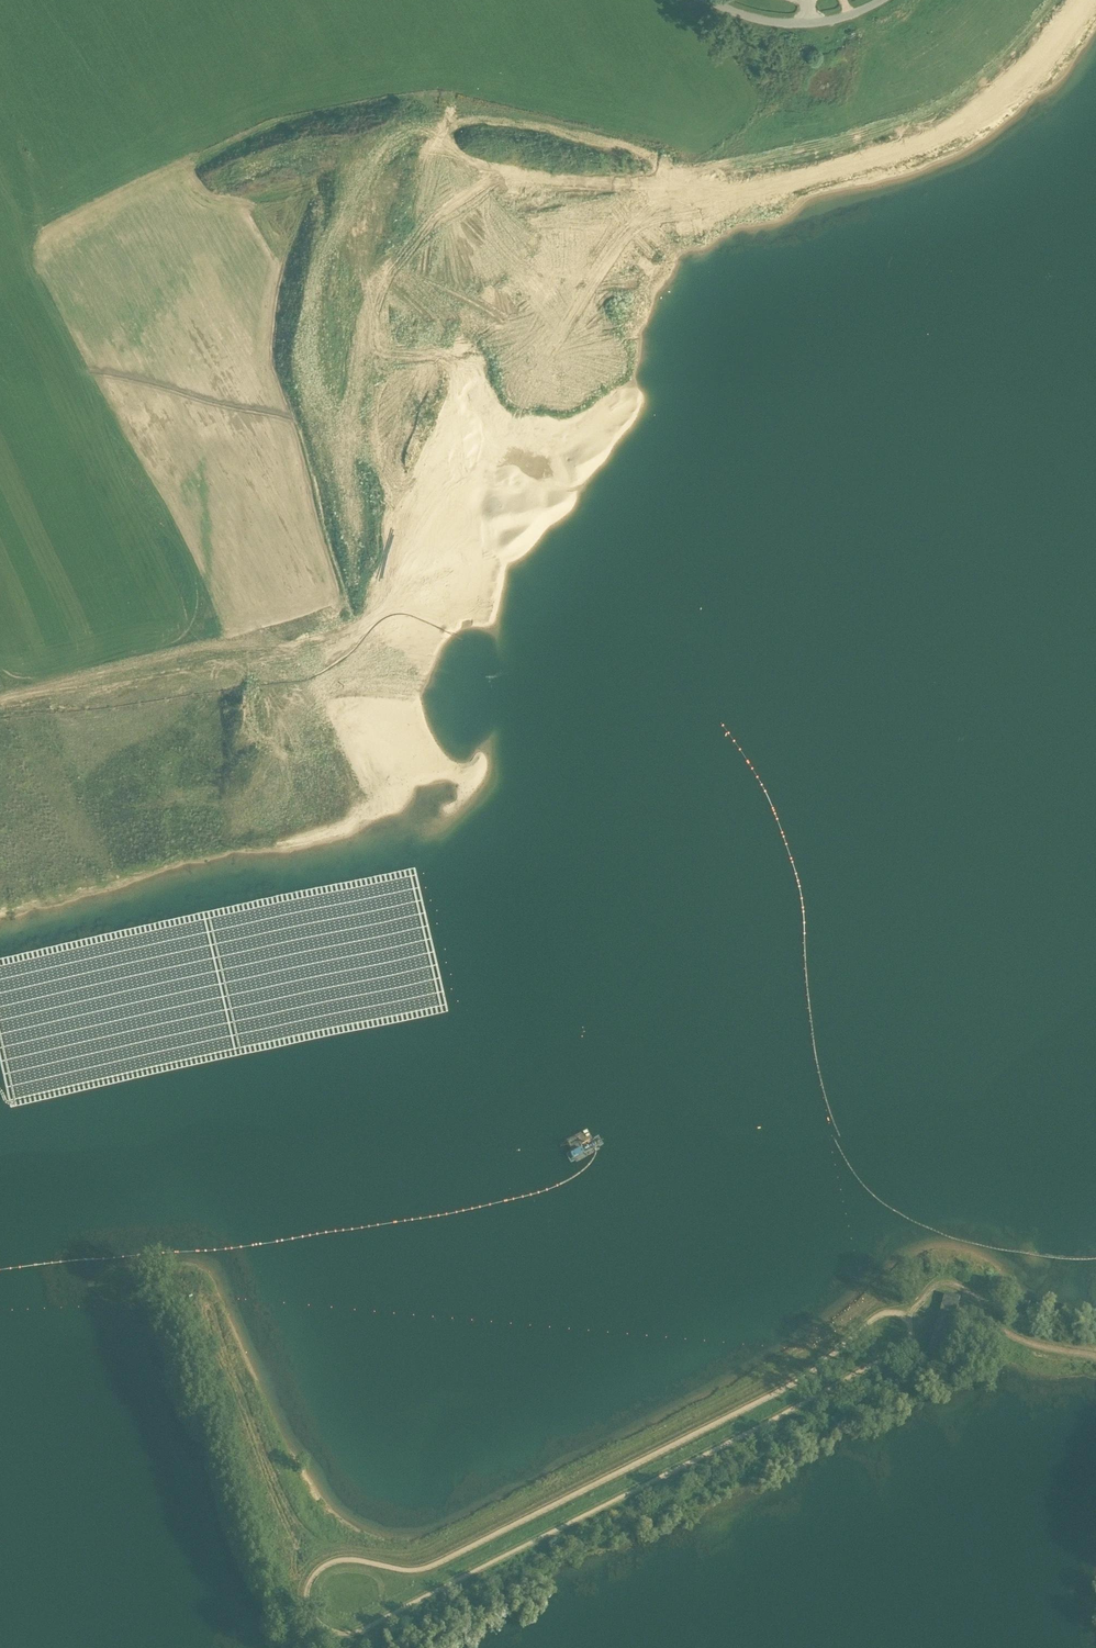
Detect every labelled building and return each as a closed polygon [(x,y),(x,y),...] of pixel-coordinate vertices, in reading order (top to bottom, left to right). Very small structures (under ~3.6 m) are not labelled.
[(944,1356),(959,1297),(945,1293),(930,1353),(944,1356)]
